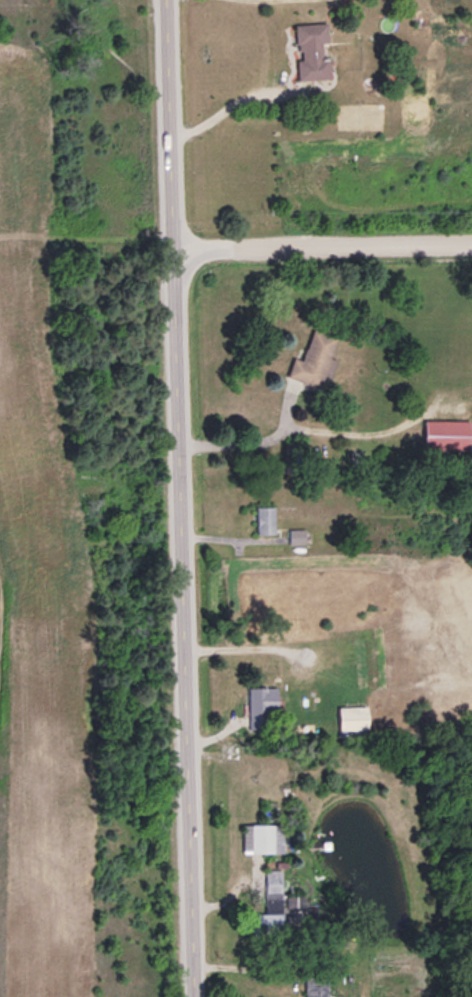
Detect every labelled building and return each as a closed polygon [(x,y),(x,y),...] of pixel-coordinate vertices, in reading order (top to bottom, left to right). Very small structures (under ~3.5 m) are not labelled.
[(328,79),(327,57),(320,58),(319,43),(325,43),(325,23),(293,24),(294,60),(293,60),(294,80),(328,79)] [(327,358),(334,336),(309,328),(300,360),(290,357),(284,378),(320,389),(323,379),(328,380),(334,360),(327,358)] [(467,451),(466,420),(420,421),(420,452),(467,451)] [(272,533),(272,507),(253,507),(253,534),(272,533)] [(303,529),(285,529),(285,544),(303,544),(303,529)] [(274,686),(243,687),(244,722),(275,721),(274,686)] [(240,826),(240,850),(247,850),(247,853),(281,853),(281,825),(240,826)] [(263,893),(280,893),(279,869),(262,870),(263,893)] [(250,914),(250,934),(282,934),(282,924),(304,923),(303,896),(279,896),(280,913),(250,914)] [(325,980),(302,979),(302,996),(325,996),(325,980)]
